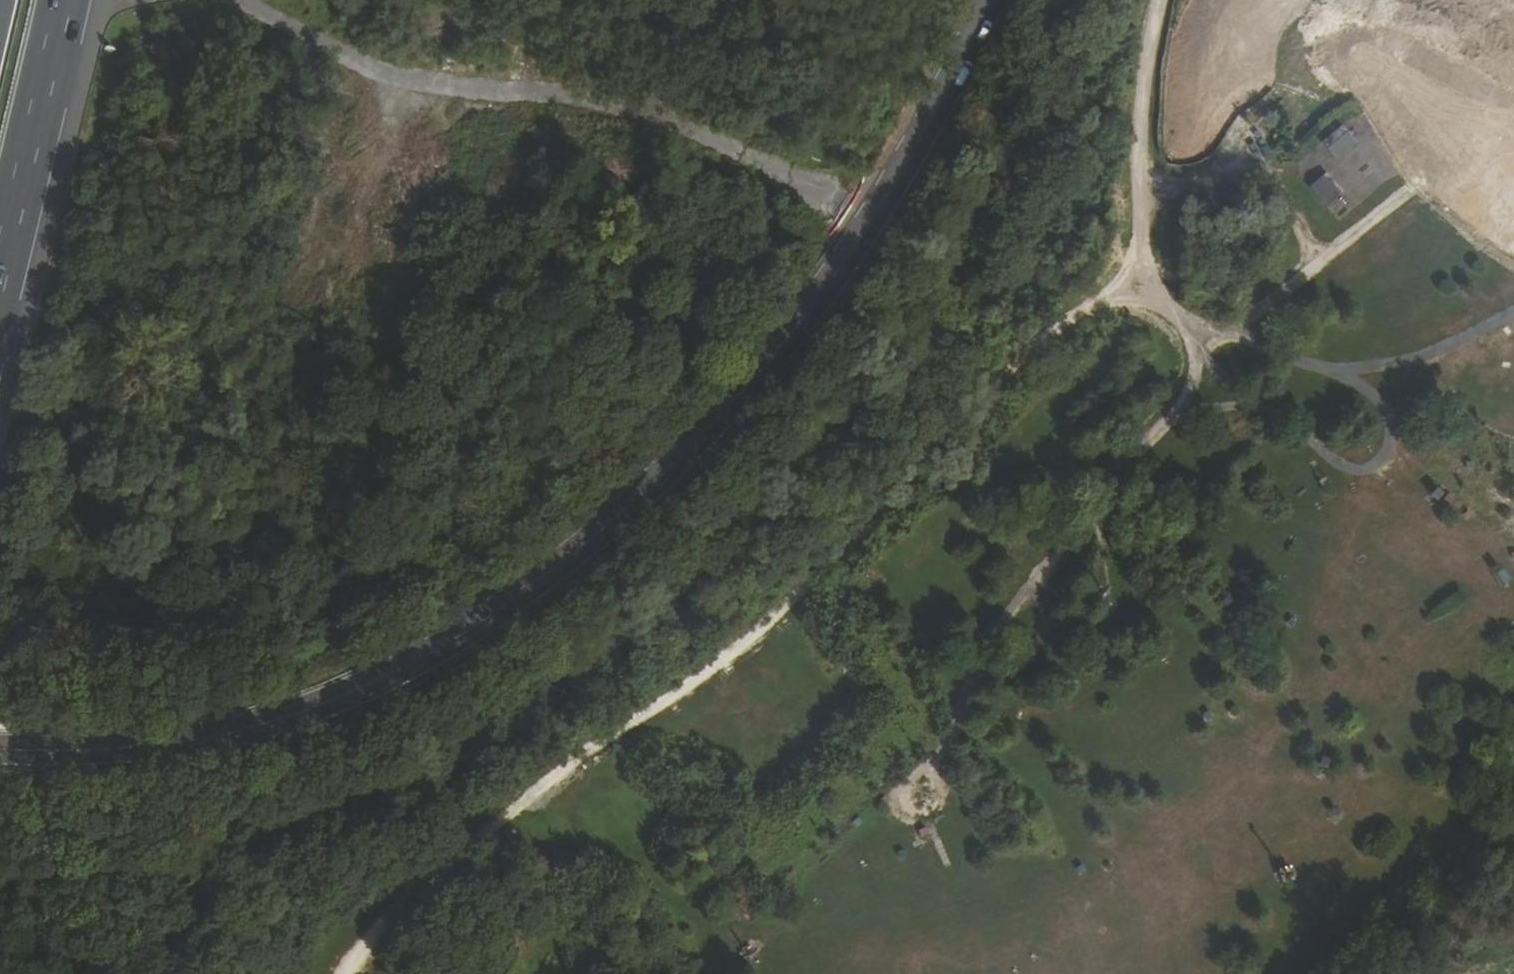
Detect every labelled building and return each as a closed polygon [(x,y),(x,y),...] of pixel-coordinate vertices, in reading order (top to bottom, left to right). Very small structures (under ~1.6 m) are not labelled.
[(1436,108),(1484,92),(1475,63),(1427,79),(1436,108)] [(1337,161),(1357,144),(1347,133),(1327,150),(1337,161)] [(1324,173),(1307,188),(1325,208),(1342,193),(1324,173)]
